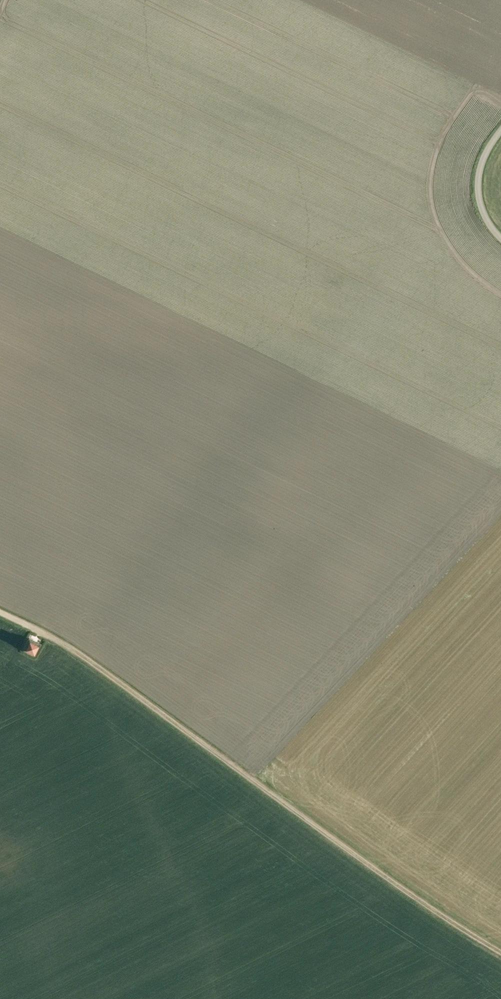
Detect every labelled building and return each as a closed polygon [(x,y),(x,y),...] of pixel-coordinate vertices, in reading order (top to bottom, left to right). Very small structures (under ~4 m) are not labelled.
[(24,654),(32,640),(20,634),(13,647),(24,654)]
